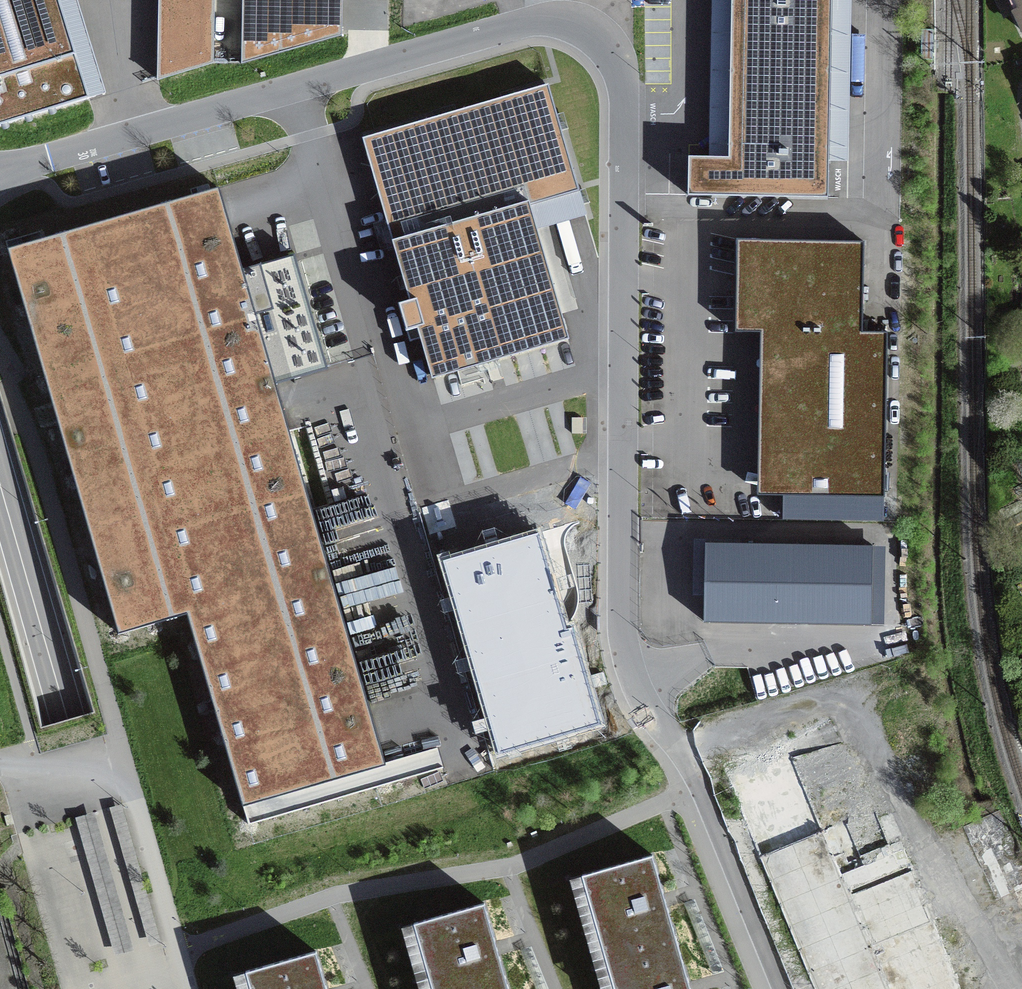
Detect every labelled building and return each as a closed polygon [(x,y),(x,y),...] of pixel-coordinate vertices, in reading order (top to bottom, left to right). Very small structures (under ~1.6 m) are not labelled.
[(92,97),(61,0),(0,0),(0,125),(92,97)] [(158,78),(212,61),(213,0),(159,0),(158,78)] [(241,62),(342,34),(342,0),(242,0),(241,62)] [(687,156),(686,195),(829,197),(833,0),(730,0),(727,157),(687,156)] [(1008,5),(1021,29),(1021,28),(1021,0),(1014,0),(1008,5)] [(547,85),(363,139),(433,377),(568,337),(528,205),(579,190),(547,85)] [(218,187),(7,248),(119,633),(187,613),(244,807),(387,766),(218,187)] [(864,242),(739,241),(738,329),(761,329),(759,495),(886,496),(887,333),(863,333),(864,242)] [(543,526),(439,556),(497,754),(601,724),(543,526)] [(885,547),(706,543),(705,621),(884,625),(885,547)] [(122,804),(109,808),(149,947),(162,943),(122,804)] [(964,827),(998,901),(1017,892),(1021,903),(1021,859),(999,810),(964,827)] [(95,812),(75,818),(115,955),(133,950),(95,812)] [(755,856),(808,988),(960,988),(904,850),(863,866),(845,820),(755,856)] [(651,855),(582,875),(615,988),(689,988),(651,855)] [(484,904),(413,923),(432,988),(508,988),(484,904)] [(1011,927),(1021,946),(1021,920),(1011,927)] [(316,951),(245,971),(250,988),(326,988),(316,951)]
